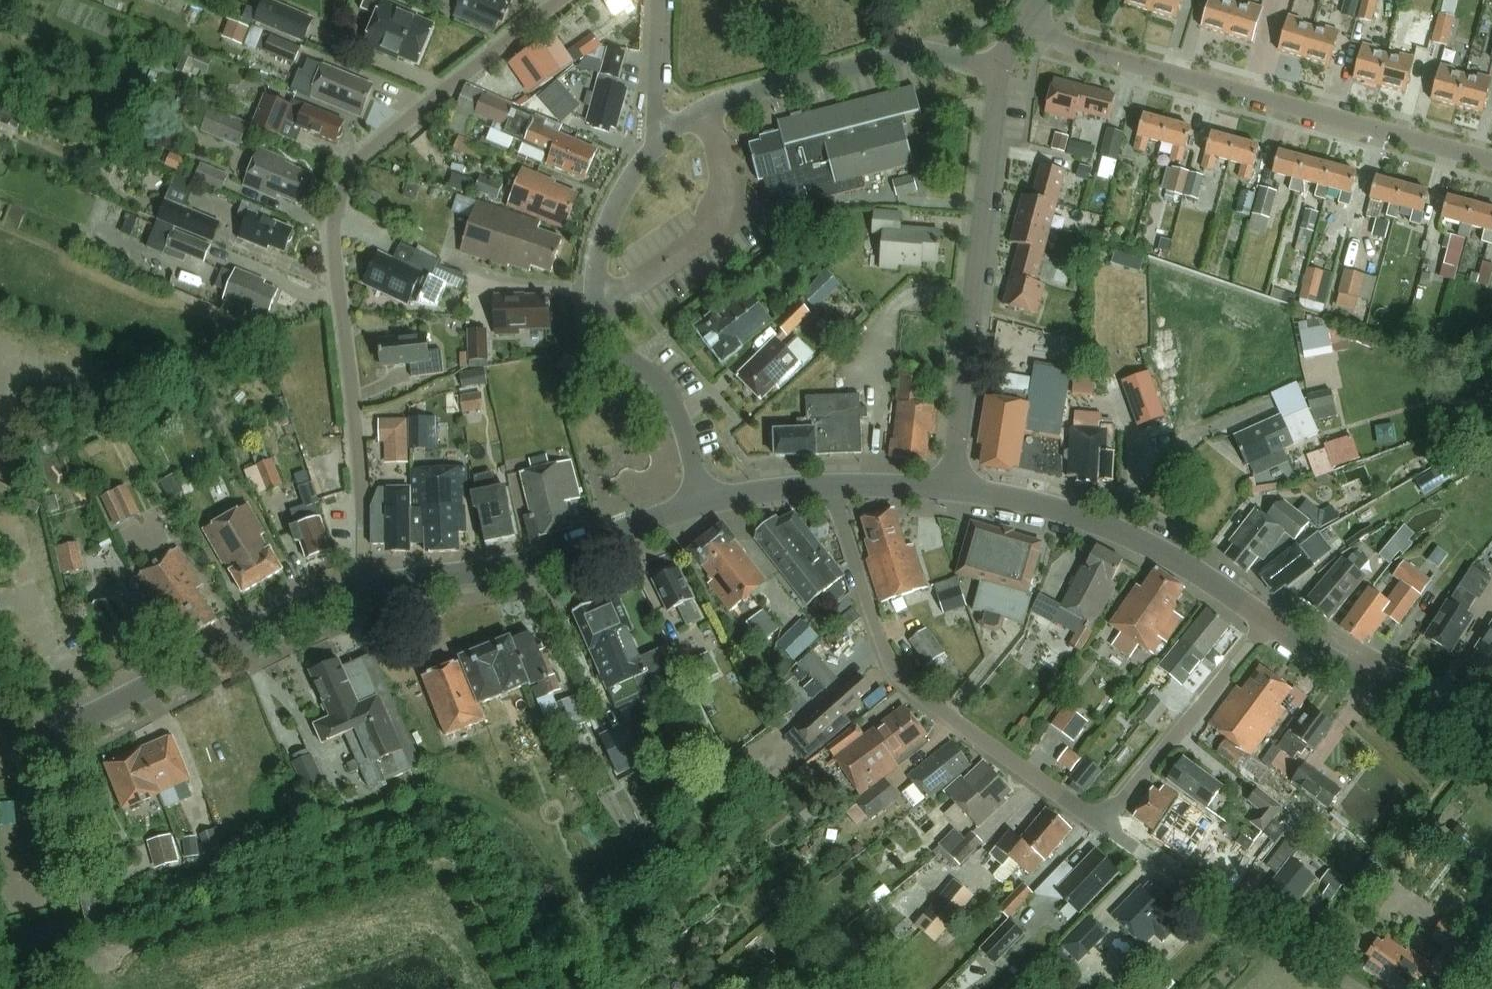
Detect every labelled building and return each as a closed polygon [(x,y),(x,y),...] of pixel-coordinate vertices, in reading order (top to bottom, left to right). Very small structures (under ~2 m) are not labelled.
[(361,11),(377,18),(374,25),(425,47),(433,28),(414,20),(416,17),(376,0),(365,0),(361,11)] [(454,17),(494,34),(499,23),(503,25),(513,0),(462,0),(454,17)] [(638,0),(602,0),(615,17),(638,0)] [(1125,5),(1151,13),(1154,0),(1126,0),(1125,5)] [(1151,13),(1176,20),(1182,0),(1154,0),(1151,13)] [(1201,29),(1227,36),(1236,6),(1225,2),(1226,0),(1209,0),(1201,29)] [(1357,19),(1371,23),(1377,0),(1362,0),(1357,19)] [(252,25),(302,46),(312,22),(262,1),(252,25)] [(1236,6),(1227,36),(1253,44),(1263,9),(1249,5),(1248,9),(1236,6)] [(1414,7),(1404,41),(1428,49),(1439,15),(1414,7)] [(1289,17),(1278,52),(1304,59),(1313,30),(1302,26),(1303,21),(1289,17)] [(374,25),(365,47),(397,61),(399,57),(418,65),(425,47),(374,25)] [(1313,30),(1304,59),(1330,67),(1340,33),(1326,29),(1325,33),(1313,30)] [(293,67),(300,51),(263,35),(257,51),(293,67)] [(575,48),(584,59),(601,47),(593,35),(575,48)] [(530,96),(562,74),(541,43),(509,65),(530,96)] [(1362,46),(1353,81),(1378,88),(1387,57),(1375,54),(1377,50),(1362,46)] [(619,80),(625,55),(608,51),(606,60),(601,75),(615,79),(619,80)] [(1387,57),(1378,88),(1404,95),(1414,60),(1399,56),(1398,60),(1387,57)] [(190,77),(195,62),(183,57),(177,72),(190,77)] [(300,71),(292,91),(310,99),(361,119),(371,93),(365,91),(367,86),(322,68),(308,62),(304,73),(300,71)] [(1439,67),(1430,102),(1456,108),(1464,78),(1452,75),(1454,71),(1439,67)] [(613,87),(615,79),(601,75),(588,124),(594,125),(593,129),(608,133),(610,128),(616,129),(626,90),(613,87)] [(1464,78),(1456,108),(1482,115),(1491,81),(1477,77),(1476,81),(1464,78)] [(1077,114),(1084,88),(1053,80),(1044,114),(1075,122),(1077,114)] [(508,118),(512,108),(482,96),(483,94),(464,87),(456,106),(447,130),(466,138),(473,121),(492,129),(485,146),(507,154),(513,140),(520,142),(523,145),(526,138),(509,130),(514,120),(508,118)] [(922,114),(915,87),(913,87),(914,88),(779,123),(779,122),(778,122),(781,133),(785,149),(786,148),(902,117),(920,113),(920,114),(922,114)] [(1108,122),(1115,96),(1084,88),(1077,114),(1108,122)] [(214,107),(219,96),(203,90),(199,100),(214,107)] [(265,99),(253,127),(279,137),(283,128),(295,129),(337,145),(345,124),(292,104),(290,109),(265,99)] [(534,99),(530,109),(567,123),(571,113),(534,99)] [(1,125),(18,131),(24,114),(8,108),(0,105),(0,124),(1,125)] [(211,111),(201,134),(239,151),(249,128),(211,111)] [(914,164),(902,117),(786,148),(785,149),(781,133),(760,138),(761,143),(750,146),(759,180),(764,179),(769,197),(778,194),(782,210),(866,188),(863,177),(914,164)] [(1143,117),(1134,151),(1145,154),(1148,141),(1162,144),(1167,123),(1143,117)] [(1167,123),(1162,144),(1176,148),(1172,161),(1182,164),(1191,130),(1167,123)] [(584,179),(596,152),(574,143),(575,141),(533,124),(526,142),(547,150),(542,163),(567,174),(568,172),(584,179)] [(1117,162),(1124,134),(1107,130),(1100,158),(1117,162)] [(1064,150),(1067,136),(1053,133),(1050,147),(1064,150)] [(1211,135),(1202,170),(1213,173),(1216,159),(1229,163),(1235,142),(1211,135)] [(482,176),(493,151),(460,138),(449,163),(482,176)] [(1090,159),(1093,146),(1068,140),(1065,153),(1090,159)] [(1235,142),(1229,163),(1243,167),(1239,180),(1250,183),(1259,148),(1235,142)] [(298,205),(310,177),(295,171),(295,170),(285,166),(287,162),(260,151),(244,188),(276,201),(278,196),(298,205)] [(1280,152),(1273,175),(1293,180),(1290,191),(1300,194),(1303,182),(1299,181),(1305,159),(1280,152)] [(1305,159),(1299,181),(1303,182),(1318,187),(1315,197),(1325,200),(1328,189),(1325,188),(1331,166),(1305,159)] [(165,160),(161,170),(175,176),(179,165),(165,160)] [(1120,179),(1131,180),(1131,160),(1120,160),(1120,179)] [(1031,198),(1055,205),(1065,173),(1040,166),(1031,198)] [(1325,188),(1328,189),(1341,193),(1338,204),(1347,206),(1356,174),(1331,166),(1325,188)] [(220,194),(227,178),(199,167),(193,183),(220,194)] [(565,228),(578,195),(555,186),(556,182),(523,169),(508,205),(565,228)] [(1181,198),(1187,175),(1171,170),(1164,193),(1181,198)] [(1195,202),(1202,179),(1187,175),(1181,198),(1195,202)] [(896,196),(915,191),(911,176),(892,181),(896,196)] [(475,193),(497,202),(503,187),(481,178),(475,193)] [(1377,179),(1371,200),(1390,205),(1386,217),(1395,220),(1399,208),(1397,207),(1403,186),(1377,179)] [(1397,207),(1399,208),(1413,211),(1409,224),(1419,227),(1429,193),(1403,186),(1397,207)] [(1276,193),(1261,189),(1250,231),(1265,235),(1269,220),(1276,193)] [(1255,196),(1241,192),(1235,214),(1249,217),(1255,196)] [(1055,205),(1031,198),(1023,196),(1016,220),(1049,229),(1055,205)] [(156,223),(211,246),(220,224),(179,207),(182,202),(170,198),(168,204),(165,202),(156,223)] [(1447,198),(1441,220),(1462,226),(1459,238),(1468,240),(1471,228),(1468,227),(1474,205),(1447,198)] [(553,273),(564,241),(539,232),(541,224),(478,202),(478,204),(473,220),(462,251),(510,267),(510,265),(530,272),(532,266),(553,273)] [(244,203),(238,218),(248,221),(240,241),(266,251),(270,248),(285,254),(294,232),(269,222),(272,214),(244,203)] [(1471,228),(1486,232),(1482,244),(1491,246),(1491,244),(1491,210),(1474,205),(1468,227),(1471,228)] [(1301,229),(1313,233),(1318,214),(1305,211),(1301,229)] [(938,267),(942,234),(903,230),(904,216),(877,213),(874,235),(885,236),(882,270),(898,272),(899,268),(922,270),(923,265),(938,267)] [(1389,222),(1376,218),(1372,235),(1385,238),(1389,222)] [(1042,253),(1049,229),(1016,220),(1009,244),(1020,247),(1042,253)] [(211,248),(174,233),(174,231),(156,223),(146,249),(183,264),(187,256),(205,263),(211,248)] [(401,244),(393,260),(379,253),(379,255),(365,285),(379,291),(407,305),(408,303),(439,305),(448,286),(431,278),(435,269),(464,283),(464,275),(441,268),(442,262),(418,246),(416,252),(401,244)] [(1032,285),(1042,253),(1020,247),(1010,279),(1025,284),(1032,285)] [(1139,270),(1142,259),(1114,252),(1111,263),(1139,270)] [(1477,282),(1488,284),(1491,266),(1491,263),(1481,261),(1477,282)] [(1058,266),(1053,281),(1065,285),(1070,269),(1058,266)] [(1324,274),(1309,269),(1302,294),(1318,298),(1324,274)] [(269,316),(278,294),(263,288),(265,283),(237,271),(235,276),(223,271),(216,288),(228,293),(224,302),(252,314),(254,310),(269,316)] [(1338,296),(1358,301),(1364,276),(1345,271),(1338,296)] [(1017,312),(1025,284),(1010,279),(1002,307),(1017,312)] [(1025,284),(1017,312),(1033,316),(1041,288),(1032,285),(1025,284)] [(741,347),(773,323),(748,291),(717,316),(715,314),(694,330),(722,365),(743,349),(741,347)] [(519,329),(550,328),(550,296),(516,297),(516,295),(495,295),(496,334),(519,334),(519,329)] [(797,301),(775,324),(788,336),(810,314),(797,301)] [(1334,353),(1329,324),(1299,330),(1304,358),(1334,353)] [(471,369),(485,369),(490,369),(489,361),(490,361),(489,330),(469,330),(470,362),(471,362),(471,369)] [(427,336),(378,340),(381,367),(411,365),(412,377),(443,375),(441,350),(428,351),(427,336)] [(779,389),(802,367),(772,336),(754,354),(757,357),(737,377),(761,401),(776,386),(779,389)] [(892,440),(890,455),(896,458),(926,461),(928,439),(931,440),(935,407),(922,405),(926,370),(900,367),(896,403),(899,403),(895,441),(892,440)] [(465,389),(488,384),(485,369),(461,374),(465,389)] [(1119,379),(1132,425),(1162,417),(1149,370),(1119,379)] [(984,414),(978,444),(985,445),(983,460),(986,467),(1012,471),(1012,470),(1017,445),(1022,446),(1024,434),(1059,440),(1067,388),(1031,382),(1029,393),(1015,391),(1004,389),(1002,400),(986,398),(984,414)] [(188,388),(182,391),(187,401),(193,397),(188,388)] [(1318,435),(1313,424),(1336,418),(1335,414),(1329,391),(1306,397),(1309,411),(1302,414),(1283,422),(1282,419),(1233,440),(1244,466),(1249,465),(1253,475),(1279,463),(1275,453),(1318,435)] [(484,410),(482,392),(461,396),(464,413),(484,410)] [(798,432),(774,433),(775,458),(861,455),(859,420),(867,420),(867,411),(859,411),(859,397),(805,399),(806,420),(797,421),(798,432)] [(411,450),(436,449),(434,419),(409,420),(411,450)] [(385,446),(386,467),(408,467),(407,424),(380,424),(380,446),(385,446)] [(1066,453),(1065,459),(1069,462),(1068,479),(1078,479),(1078,486),(1100,487),(1100,483),(1113,484),(1116,427),(1101,426),(1101,430),(1071,428),(1070,450),(1066,453)] [(1316,477),(1335,470),(1327,447),(1308,453),(1316,477)] [(567,502),(579,499),(570,461),(550,466),(548,456),(530,460),(532,470),(521,473),(531,515),(525,516),(530,539),(573,529),(567,502)] [(268,493),(284,486),(273,460),(257,467),(268,493)] [(409,491),(410,545),(426,545),(426,554),(460,552),(459,533),(466,533),(464,495),(467,495),(466,468),(453,469),(453,463),(437,464),(437,470),(411,472),(412,491),(409,491)] [(171,473),(158,480),(168,499),(181,492),(171,473)] [(487,546),(517,539),(505,488),(496,490),(492,474),(475,478),(478,493),(472,495),(475,508),(479,510),(487,546)] [(296,526),(291,528),(296,543),(300,543),(305,560),(331,551),(319,517),(318,518),(314,504),(319,503),(312,483),(299,488),(305,506),(291,511),(296,526)] [(29,499),(0,484),(0,496),(24,509),(29,499)] [(140,512),(127,487),(103,499),(116,524),(140,512)] [(410,552),(410,545),(409,491),(378,491),(371,508),(372,546),(391,546),(391,552),(410,552)] [(60,510),(55,496),(46,499),(50,513),(60,510)] [(29,499),(24,509),(36,516),(41,506),(29,499)] [(1290,546),(1309,523),(1283,503),(1277,504),(1266,518),(1256,510),(1233,539),(1237,542),(1225,557),(1246,574),(1258,558),(1263,561),(1281,539),(1290,546)] [(244,594),(283,571),(271,549),(268,550),(260,536),(264,534),(248,505),(204,530),(224,564),(228,562),(233,571),(231,571),(244,594)] [(896,574),(903,597),(926,590),(913,546),(906,548),(894,510),(878,515),(889,553),(879,556),(886,578),(896,574)] [(777,520),(831,589),(845,578),(794,515),(780,523),(777,520)] [(880,604),(903,597),(896,574),(886,578),(879,556),(889,553),(878,515),(862,520),(869,542),(866,543),(871,559),(867,561),(880,604)] [(1412,518),(1405,526),(1398,535),(1397,534),(1383,550),(1393,559),(1408,542),(1409,544),(1416,536),(1423,528),(1412,518)] [(777,520),(758,535),(758,543),(809,606),(831,589),(777,520)] [(1042,545),(972,524),(957,575),(981,582),(973,611),(983,615),(981,623),(984,629),(995,632),(1000,629),(1003,620),(1023,626),(1032,596),(1027,594),(1042,545)] [(732,567),(727,571),(722,575),(729,584),(728,585),(737,595),(745,589),(751,597),(766,585),(734,544),(736,543),(723,526),(703,541),(722,564),(727,561),(732,567)] [(1296,545),(1257,576),(1273,597),(1286,587),(1288,589),(1314,568),(1313,567),(1333,552),(1318,533),(1299,548),(1296,545)] [(722,564),(703,541),(689,553),(701,569),(703,568),(714,582),(709,585),(730,613),(751,597),(745,589),(737,595),(728,585),(729,584),(722,575),(727,571),(732,567),(727,561),(722,564)] [(63,576),(85,570),(78,544),(56,550),(63,576)] [(189,639),(216,620),(195,590),(203,585),(178,548),(136,577),(175,633),(182,628),(189,639)] [(1112,583),(1123,561),(1097,548),(1085,570),(1082,568),(1061,608),(1088,623),(1081,635),(1077,632),(1068,646),(1084,654),(1090,640),(1095,626),(1094,626),(1116,585),(1112,583)] [(1438,548),(1427,561),(1438,570),(1448,556),(1438,548)] [(1329,621),(1374,567),(1362,556),(1352,568),(1342,559),(1306,602),(1329,621)] [(1403,562),(1392,577),(1401,584),(1387,604),(1370,591),(1342,629),(1362,644),(1372,630),(1375,633),(1387,616),(1398,625),(1430,582),(1403,562)] [(688,627),(702,620),(693,602),(694,602),(678,569),(667,575),(666,573),(656,578),(657,580),(654,582),(669,612),(679,608),(688,627)] [(1157,603),(1171,583),(1156,572),(1142,592),(1137,589),(1111,626),(1122,634),(1113,647),(1131,659),(1139,646),(1145,639),(1133,630),(1144,614),(1147,617),(1150,612),(1155,616),(1162,606),(1157,603)] [(957,580),(935,587),(944,615),(966,608),(957,580)] [(1145,639),(1139,646),(1151,655),(1160,641),(1167,646),(1173,637),(1175,638),(1188,620),(1174,610),(1178,605),(1174,603),(1182,590),(1171,583),(1157,603),(1162,606),(1155,616),(1150,612),(1147,617),(1144,614),(1133,630),(1145,639)] [(130,650),(154,632),(122,585),(93,606),(107,627),(114,627),(130,650)] [(1458,589),(1427,637),(1452,653),(1473,618),(1466,614),(1475,600),(1458,589)] [(1038,594),(1030,613),(1052,623),(1060,604),(1038,594)] [(616,708),(673,683),(659,650),(640,658),(629,634),(633,632),(618,596),(594,607),(594,605),(575,614),(616,708)] [(847,631),(861,619),(853,610),(839,621),(847,631)] [(1187,646),(1204,659),(1205,659),(1203,658),(1229,627),(1208,610),(1180,644),(1185,648),(1187,646)] [(775,630),(761,611),(745,622),(759,641),(775,630)] [(794,662),(818,638),(801,621),(778,645),(794,662)] [(1479,645),(1481,647),(1470,665),(1491,679),(1491,625),(1479,645)] [(928,668),(944,656),(926,631),(910,643),(928,668)] [(532,635),(512,643),(529,686),(530,688),(532,687),(537,702),(551,696),(551,697),(562,693),(543,647),(538,649),(532,635)] [(463,662),(423,678),(447,737),(486,721),(480,706),(529,686),(512,643),(511,639),(462,659),(463,662)] [(1181,687),(1204,659),(1187,646),(1185,648),(1180,644),(1178,647),(1176,646),(1158,668),(1181,687)] [(703,683),(719,675),(708,653),(691,662),(703,683)] [(326,666),(310,673),(330,719),(315,726),(324,745),(346,735),(358,760),(348,764),(352,773),(362,769),(371,788),(422,765),(372,655),(343,669),(339,661),(336,662),(332,659),(326,662),(326,666)] [(1023,680),(1043,691),(1055,670),(1036,658),(1023,680)] [(1280,707),(1291,692),(1259,669),(1241,693),(1237,689),(1209,727),(1231,744),(1250,758),(1285,711),(1280,707)] [(818,710),(795,731),(819,756),(851,726),(843,718),(861,702),(860,701),(871,691),(860,677),(843,692),(841,689),(829,700),(830,702),(820,712),(818,710)] [(588,722),(578,696),(555,705),(562,723),(572,719),(576,727),(588,722)] [(1150,730),(1166,710),(1152,700),(1136,720),(1150,730)] [(1065,707),(1050,727),(1061,735),(1076,715),(1065,707)] [(904,709),(833,760),(861,797),(854,804),(868,822),(897,799),(883,781),(898,769),(897,760),(926,737),(904,709)] [(1313,752),(1332,726),(1310,710),(1291,735),(1289,733),(1279,747),(1293,758),(1297,753),(1301,756),(1307,747),(1313,752)] [(1088,724),(1076,715),(1061,735),(1073,744),(1088,724)] [(624,723),(597,736),(616,775),(643,762),(624,723)] [(172,736),(141,749),(159,794),(160,794),(166,808),(180,802),(192,798),(186,784),(191,782),(172,736)] [(1067,746),(1056,760),(1070,771),(1081,757),(1067,746)] [(915,787),(902,797),(912,810),(925,800),(927,801),(970,767),(955,747),(949,752),(947,748),(909,778),(915,787)] [(141,749),(105,764),(123,810),(159,794),(141,749)] [(312,756),(293,764),(304,789),(323,781),(312,756)] [(1085,792),(1101,771),(1086,759),(1069,779),(1085,792)] [(1206,809),(1221,788),(1183,760),(1168,781),(1206,809)] [(1002,800),(1010,792),(983,763),(963,781),(960,778),(944,793),(977,829),(1006,803),(1002,800)] [(1329,810),(1342,792),(1306,765),(1292,783),(1329,810)] [(1187,863),(1215,824),(1164,788),(1159,794),(1153,790),(1133,818),(1152,832),(1149,836),(1187,863)] [(1283,809),(1257,789),(1246,802),(1258,812),(1249,824),(1263,835),(1283,809)] [(791,806),(804,825),(816,816),(803,798),(791,806)] [(1009,833),(989,855),(1001,866),(993,876),(1003,884),(1018,867),(1019,868),(1021,865),(1058,822),(1046,811),(1019,842),(1009,833)] [(1021,865),(1019,868),(1029,877),(1043,861),(1044,863),(1070,832),(1058,822),(1021,865)] [(205,854),(217,849),(210,831),(198,836),(205,854)] [(964,842),(955,832),(939,847),(940,848),(934,854),(949,870),(956,864),(959,867),(983,845),(972,834),(964,842)] [(155,870),(179,863),(171,836),(147,842),(155,870)] [(200,857),(197,837),(183,839),(186,859),(200,857)] [(1286,915),(1313,880),(1288,861),(1296,851),(1285,842),(1265,867),(1277,876),(1261,896),(1286,915)] [(1079,915),(1119,874),(1095,850),(1055,892),(1079,915)] [(1345,884),(1329,871),(1321,882),(1329,888),(1323,896),(1331,902),(1345,884)] [(913,927),(933,944),(971,898),(951,881),(913,927)] [(1030,895),(1020,885),(995,910),(1006,921),(1030,895)] [(1140,889),(1112,917),(1143,949),(1154,937),(1162,945),(1173,933),(1165,926),(1171,919),(1166,914),(1172,908),(1148,885),(1142,891),(1140,889)] [(1060,946),(1078,963),(1107,933),(1090,916),(1060,946)] [(1008,920),(979,950),(995,966),(1024,936),(1008,920)] [(1363,970),(1389,988),(1415,988),(1429,970),(1440,978),(1469,938),(1443,920),(1430,937),(1444,947),(1431,966),(1406,948),(1404,951),(1387,938),(1382,945),(1378,942),(1368,956),(1371,959),(1363,970)]
